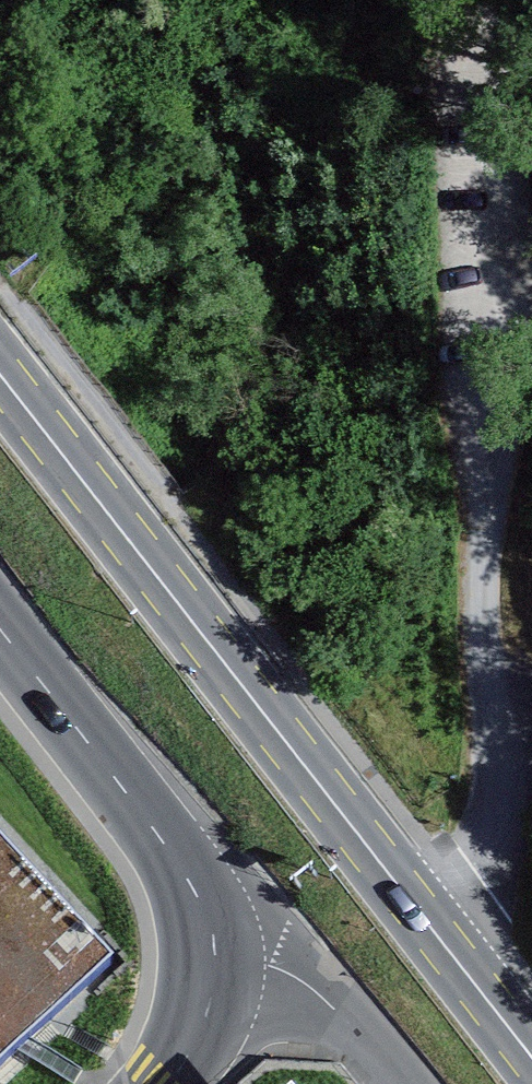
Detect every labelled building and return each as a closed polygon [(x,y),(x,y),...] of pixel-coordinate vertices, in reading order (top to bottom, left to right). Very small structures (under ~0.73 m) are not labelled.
[(0,826),(0,1043),(109,941),(0,826)]
